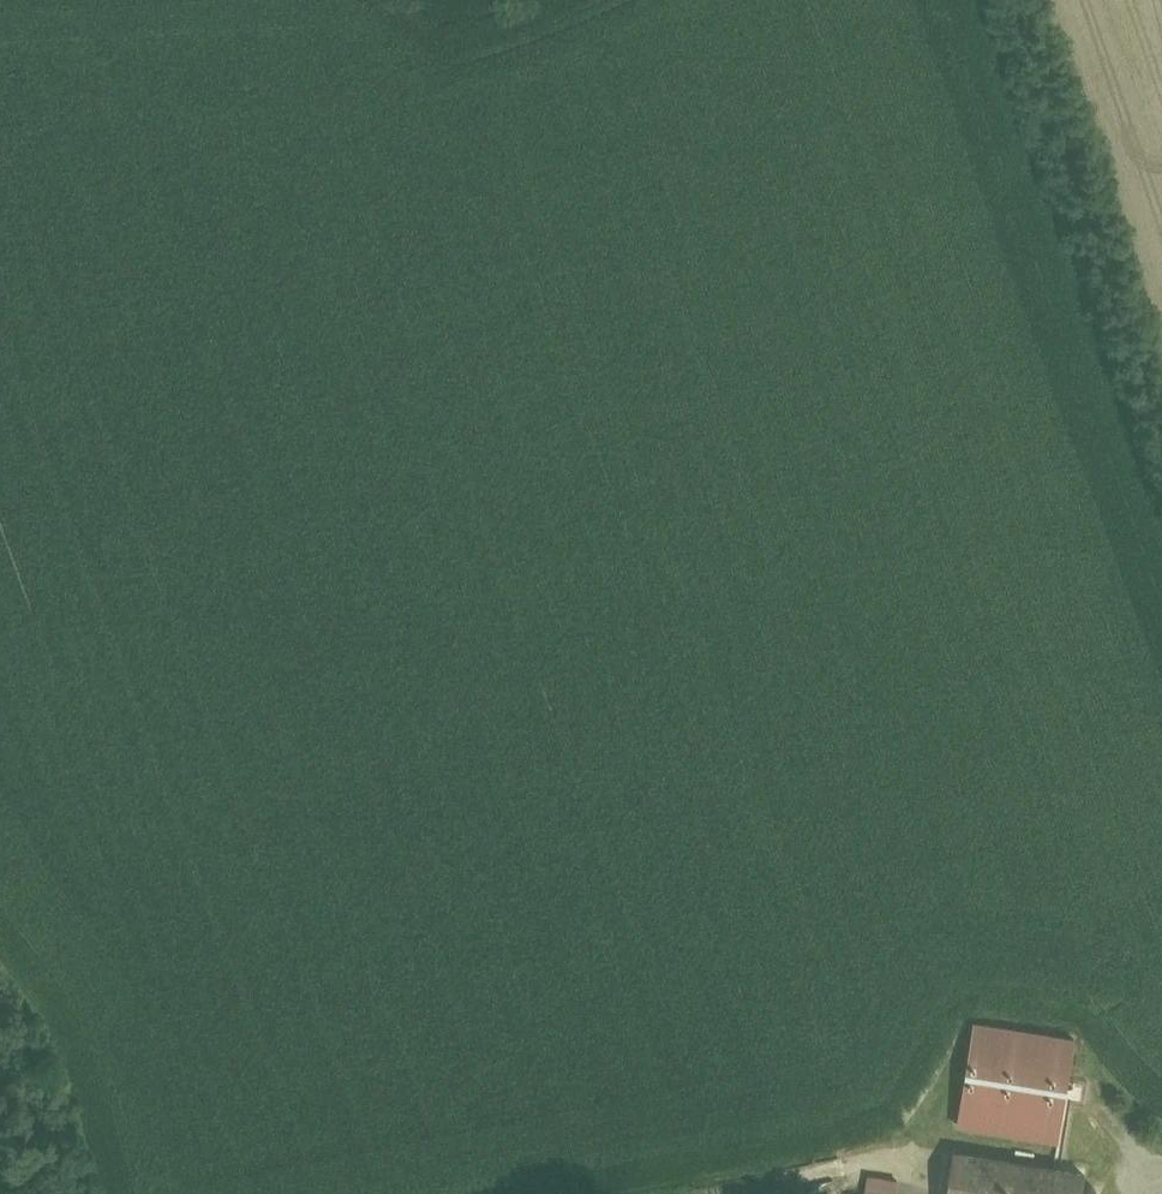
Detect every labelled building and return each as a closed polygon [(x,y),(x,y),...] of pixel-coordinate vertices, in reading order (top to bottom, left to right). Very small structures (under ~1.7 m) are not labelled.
[(1076,1039),(975,1023),(958,1125),(1059,1141),(1076,1039)] [(954,1153),(947,1193),(1082,1193),(1086,1174),(954,1153)] [(873,1176),(870,1193),(896,1193),(898,1180),(873,1176)]
